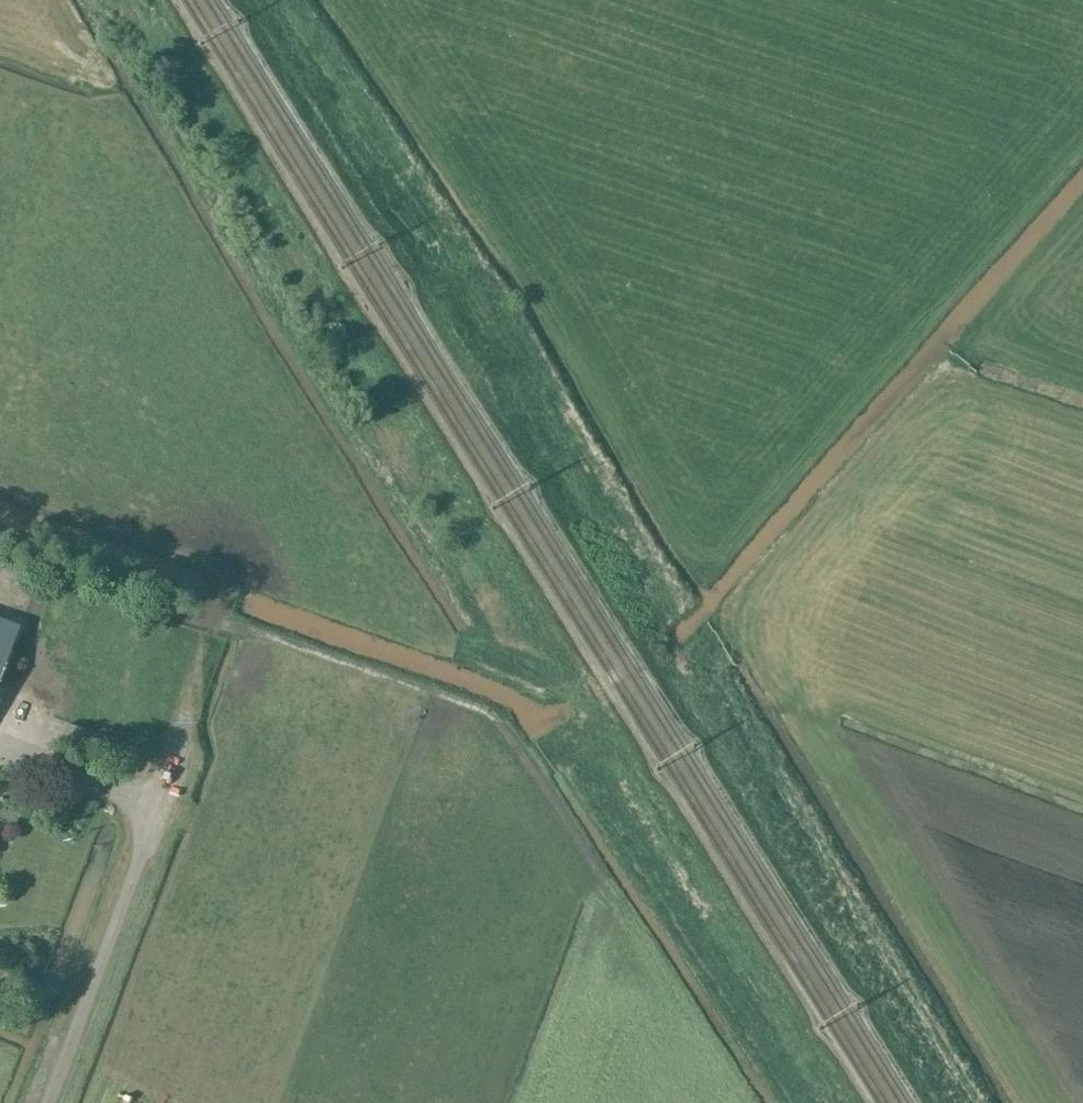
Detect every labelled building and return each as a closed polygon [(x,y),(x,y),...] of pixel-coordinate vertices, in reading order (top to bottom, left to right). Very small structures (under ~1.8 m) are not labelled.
[(20,632),(0,625),(0,685),(20,632)]
